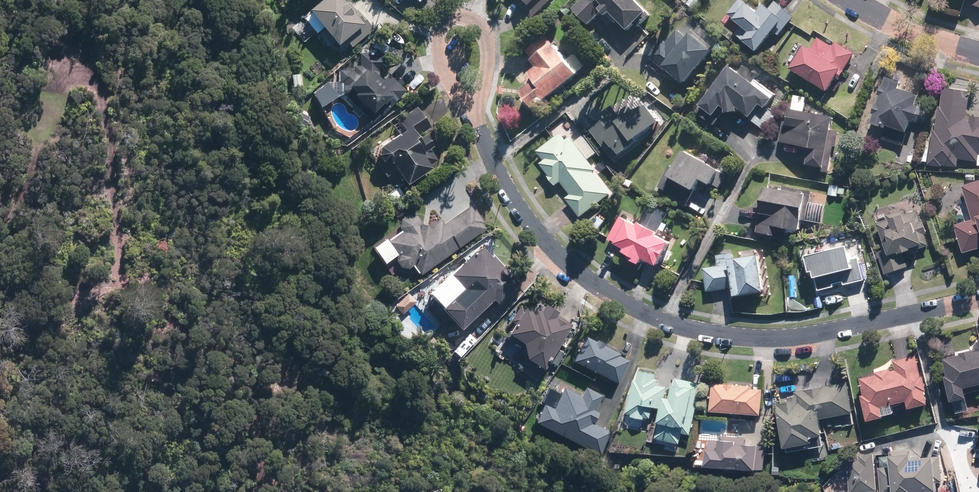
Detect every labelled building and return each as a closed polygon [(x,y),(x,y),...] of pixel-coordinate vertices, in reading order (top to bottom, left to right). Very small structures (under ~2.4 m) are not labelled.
[(344,0),(325,0),(312,11),(344,51),(351,45),(352,47),(374,29),(358,9),(356,11),(347,0),(346,0),(345,1),(344,0)] [(519,2),(535,19),(553,1),(552,0),(521,0),(519,2)] [(641,0),(585,0),(576,9),(592,25),(607,11),(618,23),(623,19),(635,31),(654,12),(641,0)] [(697,0),(688,0),(685,4),(691,9),(697,0)] [(740,0),(735,0),(725,13),(730,17),(729,19),(744,31),(738,39),(753,51),(769,29),(776,35),(791,15),(772,0),(766,8),(760,4),(754,11),(740,0)] [(564,13),(555,19),(561,26),(569,19),(564,13)] [(678,83),(706,49),(685,32),(683,35),(674,29),(663,42),(659,38),(645,56),(678,83)] [(527,93),(540,110),(584,75),(560,45),(558,46),(549,36),(529,52),(543,69),(530,79),(535,86),(527,93)] [(829,46),(815,37),(808,50),(800,45),(786,68),(823,91),(831,77),(835,79),(851,53),(832,41),(829,46)] [(760,52),(756,57),(762,62),(767,56),(760,52)] [(385,81),(381,77),(380,72),(383,72),(382,68),(382,53),(362,54),(362,66),(354,66),(354,70),(340,70),(340,84),(344,84),(344,95),(360,108),(356,112),(371,125),(382,114),(384,116),(407,90),(390,75),(385,81)] [(760,107),(768,98),(724,65),(695,105),(697,106),(693,111),(710,125),(721,111),(720,112),(732,111),(732,107),(745,117),(755,103),(760,107)] [(300,74),(293,75),(295,87),(301,86),(300,74)] [(894,88),(896,82),(882,77),(879,86),(877,86),(874,95),(876,95),(873,103),(871,103),(868,114),(870,114),(866,123),(881,128),(882,125),(883,126),(878,139),(900,146),(905,130),(903,129),(906,121),(924,126),(929,109),(911,104),(914,95),(894,88)] [(968,91),(940,87),(937,107),(936,106),(932,130),(931,130),(925,164),(940,166),(940,165),(955,167),(956,158),(976,161),(977,154),(978,155),(978,117),(968,115),(968,117),(964,117),(968,91)] [(602,117),(586,129),(609,160),(637,138),(635,134),(654,120),(642,104),(628,110),(625,105),(615,113),(609,105),(598,113),(602,117)] [(422,140),(419,136),(431,128),(418,108),(399,120),(407,132),(382,148),(381,156),(385,163),(393,165),(395,163),(409,186),(434,169),(431,165),(439,161),(431,150),(435,147),(427,136),(422,140)] [(826,129),(828,117),(785,108),(782,121),(780,121),(776,142),(805,148),(802,164),(812,166),(811,170),(826,173),(830,146),(833,146),(836,131),(826,129)] [(568,140),(564,134),(540,152),(547,161),(544,164),(552,174),(550,175),(558,186),(564,182),(573,195),(568,199),(583,217),(613,194),(596,173),(599,170),(573,137),(568,140)] [(717,188),(725,174),(677,146),(650,192),(682,210),(699,181),(705,185),(707,183),(717,188)] [(959,186),(970,219),(952,225),(960,253),(978,247),(978,248),(978,180),(959,186)] [(837,186),(828,184),(826,195),(835,196),(837,186)] [(809,191),(780,186),(779,189),(760,186),(755,213),(758,213),(754,232),(778,237),(780,228),(795,230),(797,220),(803,221),(809,191)] [(394,201),(403,194),(399,188),(389,195),(394,201)] [(474,211),(471,206),(445,225),(441,219),(433,224),(435,227),(424,225),(421,220),(418,216),(409,214),(402,219),(401,228),(403,232),(390,242),(398,254),(398,262),(402,268),(410,269),(415,266),(422,275),(487,228),(483,224),(485,222),(476,210),(474,211)] [(903,214),(902,209),(884,215),(886,221),(875,224),(883,249),(875,251),(882,274),(906,267),(901,254),(904,253),(905,255),(916,251),(916,249),(926,246),(914,211),(903,214)] [(592,225),(600,231),(607,221),(599,216),(592,225)] [(634,223),(623,217),(612,239),(631,249),(630,252),(637,256),(635,259),(646,266),(650,260),(663,267),(676,244),(662,236),(663,234),(646,224),(644,227),(635,222),(634,223)] [(846,260),(842,246),(800,256),(804,272),(809,271),(810,277),(812,277),(815,290),(831,287),(830,284),(840,281),(841,284),(861,280),(856,257),(846,260)] [(494,257),(484,247),(453,277),(465,289),(444,309),(464,330),(496,300),(500,305),(521,285),(495,257),(494,257)] [(760,292),(754,254),(724,259),(725,265),(716,267),(715,265),(700,268),(704,292),(728,288),(729,297),(760,292)] [(399,302),(406,309),(416,300),(409,292),(399,302)] [(537,381),(573,325),(559,316),(560,313),(547,306),(546,308),(540,305),(535,313),(528,309),(527,310),(521,307),(511,322),(517,325),(511,336),(526,345),(528,355),(519,369),(537,381)] [(575,362),(619,384),(630,361),(620,356),(621,354),(605,346),(606,344),(599,341),(598,342),(588,337),(575,362)] [(974,343),(976,351),(971,352),(971,350),(957,353),(957,355),(940,359),(945,378),(942,377),(947,403),(963,399),(961,388),(978,384),(978,341),(974,343)] [(565,354),(559,351),(552,363),(558,366),(565,354)] [(918,377),(914,356),(891,360),(893,370),(888,371),(887,369),(873,372),(874,375),(857,379),(861,395),(858,396),(863,421),(879,418),(877,408),(903,401),(904,409),(924,404),(921,391),(924,391),(921,377),(918,377)] [(687,435),(699,384),(674,378),(672,385),(669,385),(666,399),(662,398),(665,387),(655,384),(656,380),(652,378),(653,374),(637,370),(635,381),(630,380),(623,413),(629,415),(628,417),(641,419),(642,417),(648,419),(650,408),(656,409),(653,423),(655,424),(652,438),(676,444),(679,433),(687,435)] [(780,449),(808,443),(807,437),(818,436),(816,419),(851,413),(845,382),(792,392),(793,397),(785,398),(785,403),(774,405),(775,412),(774,412),(780,449)] [(730,385),(730,384),(722,383),(722,385),(709,384),(706,384),(706,397),(708,397),(707,412),(758,415),(760,390),(749,389),(749,386),(730,385)] [(538,424),(602,456),(613,433),(595,424),(600,413),(596,411),(604,396),(587,388),(583,396),(566,388),(555,409),(547,405),(538,424)] [(748,442),(749,435),(721,433),(721,438),(718,437),(717,447),(703,446),(702,464),(764,468),(766,443),(748,442)] [(908,450),(887,452),(887,456),(885,456),(886,468),(876,468),(878,491),(935,491),(934,483),(940,482),(937,456),(920,458),(918,459),(918,456),(909,457),(908,450)] [(871,454),(856,455),(857,460),(844,462),(846,491),(865,491),(874,491),(871,454)]
